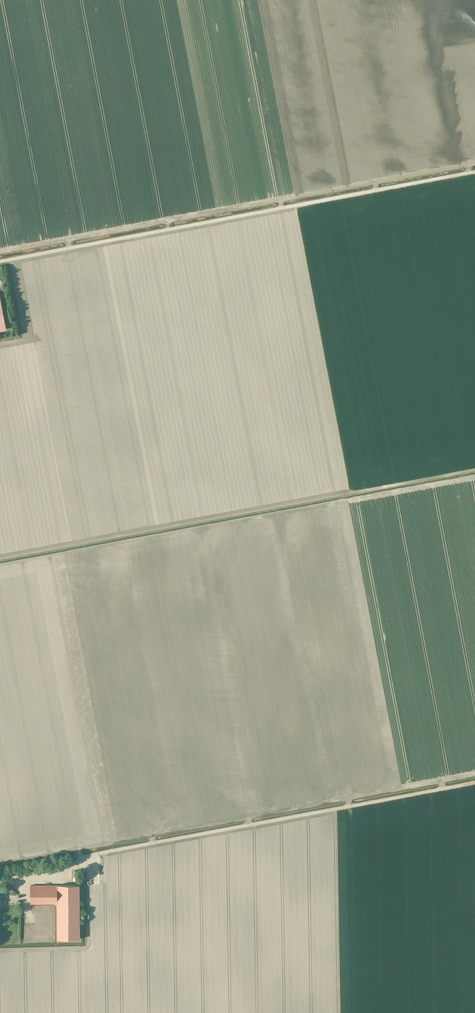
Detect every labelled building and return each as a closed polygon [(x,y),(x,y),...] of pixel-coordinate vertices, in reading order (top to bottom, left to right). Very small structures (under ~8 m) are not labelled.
[(31,904),(36,904),(57,903),(57,885),(31,885),(31,904)] [(57,903),(57,939),(80,939),(79,885),(57,885),(57,903)]
